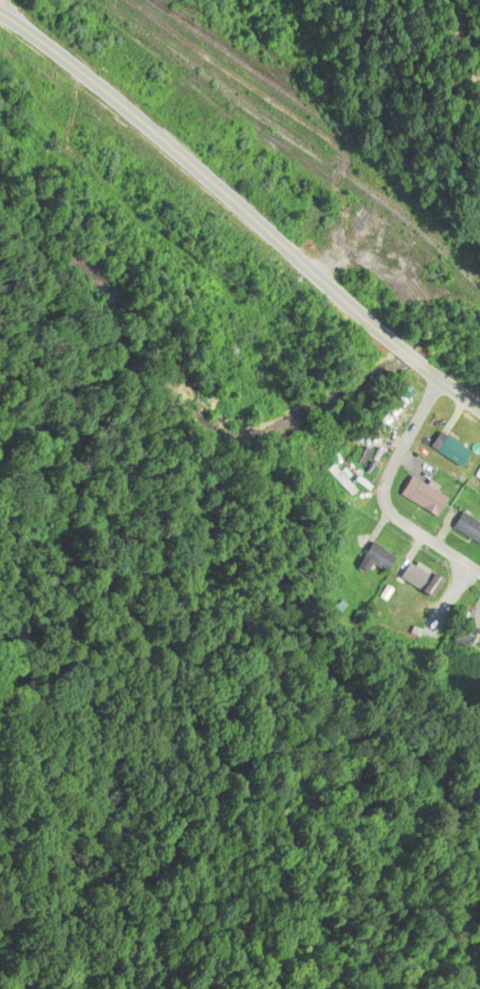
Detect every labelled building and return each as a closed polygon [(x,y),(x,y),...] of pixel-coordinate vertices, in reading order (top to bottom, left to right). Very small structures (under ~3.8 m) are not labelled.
[(425,449),(458,468),(468,452),(435,432),(425,449)] [(469,479),(479,486),(479,459),(469,479)] [(435,487),(424,481),(422,486),(406,477),(395,497),(431,518),(442,499),(431,493),(435,487)] [(456,513),(446,530),(477,547),(479,542),(479,527),(456,513)] [(358,558),(380,573),(389,558),(367,543),(358,558)] [(394,578),(425,600),(438,581),(407,560),(394,578)] [(449,640),(463,647),(471,631),(457,624),(449,640)]
